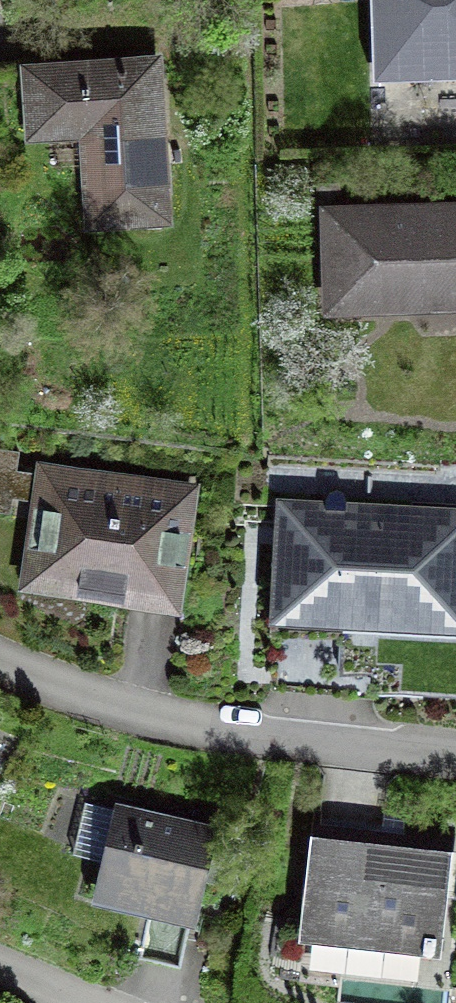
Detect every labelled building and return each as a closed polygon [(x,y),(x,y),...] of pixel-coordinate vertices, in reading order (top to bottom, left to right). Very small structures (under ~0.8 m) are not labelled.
[(372,78),(455,77),(455,0),(371,0),(372,78)] [(169,48),(27,59),(33,138),(87,134),(94,227),(182,221),(169,48)] [(325,207),(330,308),(455,303),(455,201),(325,207)] [(212,475),(0,447),(0,505),(42,511),(32,586),(195,608),(212,475)] [(286,487),(278,615),(455,625),(455,497),(360,492),(359,502),(321,500),(322,489),(286,487)] [(119,911),(192,928),(230,936),(253,838),(224,831),(225,829),(142,810),(119,911)] [(324,838),(309,943),(447,962),(455,899),(455,842),(412,836),(410,850),(324,838)]
